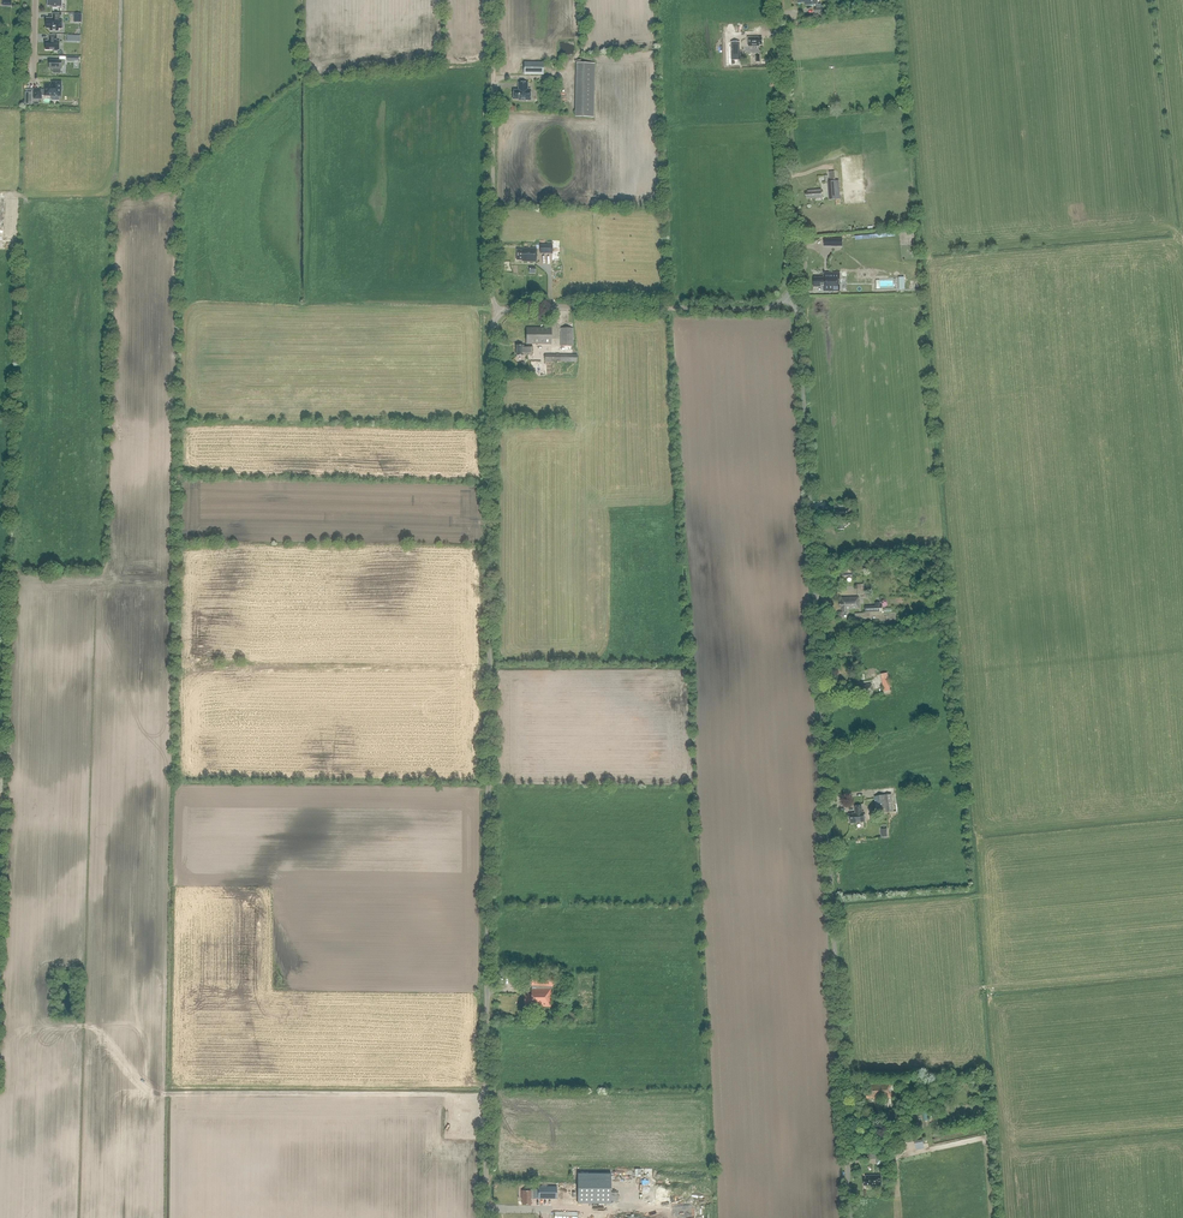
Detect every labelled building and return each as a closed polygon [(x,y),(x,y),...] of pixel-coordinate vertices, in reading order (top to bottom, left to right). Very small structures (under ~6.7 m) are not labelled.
[(46,19),(46,28),(50,28),(50,30),(58,30),(58,28),(62,28),(62,19),(61,19),(61,14),(53,14),(53,19),(46,19)] [(49,41),(46,41),(45,50),(53,50),(53,51),(58,51),(58,50),(59,50),(59,41),(56,41),(57,36),(49,35),(49,41)] [(759,44),(762,44),(761,38),(757,38),(757,37),(748,38),(748,46),(759,45),(759,44)] [(50,60),(49,68),(53,68),(53,73),(61,73),(61,69),(61,61),(50,60)] [(543,62),(524,62),(524,74),(543,75),(543,62)] [(595,63),(576,63),(575,117),(594,117),(595,63)] [(41,90),(41,89),(34,89),(34,98),(41,98),(41,95),(52,95),(52,96),(59,96),(59,95),(60,96),(61,82),(52,82),(52,85),(49,85),(49,86),(45,86),(45,91),(41,90)] [(518,100),(530,100),(530,89),(527,89),(528,82),(519,82),(518,90),(513,90),(513,99),(518,99),(518,100)] [(840,180),(829,180),(829,199),(840,199),(840,180)] [(810,198),(822,197),(821,189),(807,190),(808,192),(805,192),(806,198),(810,197),(810,198)] [(824,238),(824,246),(843,246),(843,237),(824,238)] [(540,245),(540,253),(552,253),(552,245),(540,245)] [(536,261),(536,249),(523,249),(523,250),(517,250),(517,260),(522,260),(522,261),(525,261),(536,261)] [(824,277),(814,277),(814,286),(824,286),(824,290),(839,290),(839,274),(824,274),(824,277)] [(526,328),(526,344),(551,344),(551,323),(545,323),(545,328),(526,328)] [(573,346),(573,328),(560,328),(560,346),(573,346)] [(523,355),(532,355),(532,346),(523,346),(523,345),(516,345),(516,356),(523,355)] [(843,516),(849,516),(849,508),(838,508),(838,510),(836,510),(836,515),(843,515),(843,516)] [(859,596),(842,597),(842,601),(839,601),(839,606),(842,606),(842,612),(847,611),(847,608),(859,607),(859,596)] [(865,613),(855,614),(855,619),(872,618),(872,614),(881,613),(881,611),(882,611),(882,605),(880,605),(880,602),(875,602),(875,605),(865,606),(865,613)] [(890,691),(887,673),(880,674),(884,692),(890,691)] [(871,683),(859,685),(859,687),(855,687),(856,694),(862,693),(862,694),(872,692),(871,683)] [(891,794),(874,796),(877,814),(894,811),(891,794)] [(855,813),(849,814),(850,823),(865,821),(864,812),(862,812),(861,805),(854,806),(855,813)] [(531,985),(553,986),(553,985),(562,986),(563,977),(553,976),(553,975),(531,974),(531,985)] [(550,1007),(550,989),(531,989),(531,994),(524,994),(524,1006),(533,1006),(534,1007),(549,1007),(550,1007)] [(554,1020),(577,1021),(578,1013),(554,1012),(554,1020)] [(917,1150),(925,1148),(923,1139),(915,1140),(917,1150)] [(876,1159),(877,1165),(885,1164),(884,1147),(872,1148),(872,1159),(876,1159)] [(871,1185),(881,1185),(881,1175),(865,1176),(865,1179),(863,1179),(864,1185),(871,1184),(871,1185)] [(533,1198),(534,1190),(530,1189),(530,1191),(522,1190),(521,1197),(522,1197),(522,1204),(530,1205),(531,1198),(533,1198)]
